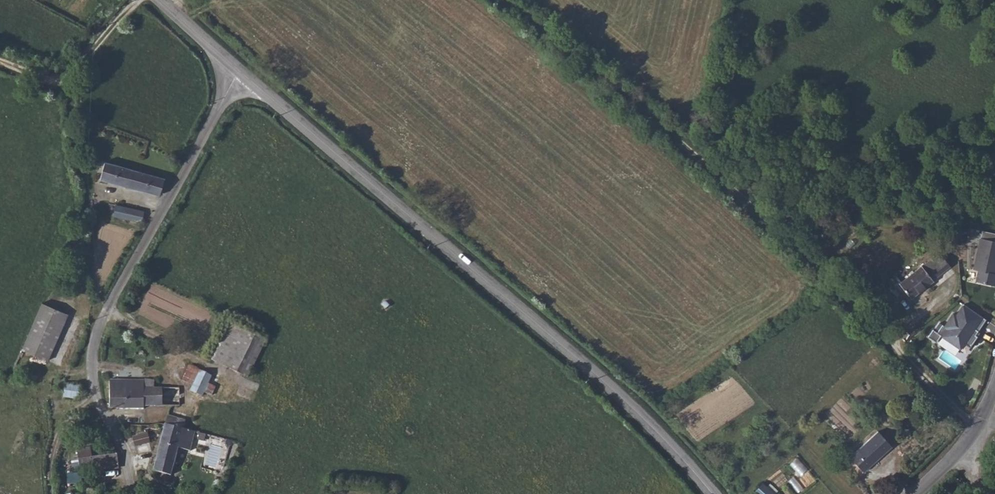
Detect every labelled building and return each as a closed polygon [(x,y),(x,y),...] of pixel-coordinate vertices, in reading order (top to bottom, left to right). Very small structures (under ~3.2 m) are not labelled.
[(100,180),(128,187),(133,170),(105,162),(100,180)] [(160,196),(165,179),(133,170),(128,187),(160,196)] [(144,212),(116,205),(114,216),(142,223),(144,212)] [(980,236),(973,269),(978,270),(976,280),(994,284),(994,240),(980,236)] [(941,253),(900,282),(911,297),(936,280),(935,279),(951,268),(941,253)] [(961,349),(982,317),(964,303),(957,313),(953,311),(939,332),(933,330),(930,337),(937,341),(942,336),(961,349)] [(68,315),(42,304),(23,349),(48,360),(68,315)] [(229,324),(212,359),(248,377),(265,341),(229,324)] [(204,392),(211,376),(189,365),(182,380),(193,385),(191,391),(202,396),(204,392)] [(211,376),(204,392),(211,396),(219,379),(211,376)] [(154,388),(154,380),(144,379),(144,380),(109,379),(110,408),(127,409),(144,409),(144,406),(180,406),(180,388),(162,388),(154,388)] [(77,400),(79,386),(65,384),(63,397),(77,400)] [(89,414),(87,413),(85,412),(83,413),(82,414),(81,416),(81,417),(81,419),(82,421),(83,422),(85,422),(91,417),(90,415),(89,414)] [(166,424),(153,471),(161,473),(159,480),(169,483),(178,448),(191,451),(195,432),(183,429),(185,420),(168,415),(166,424)] [(892,446),(878,431),(850,457),(864,472),(892,446)] [(93,470),(92,457),(91,447),(77,449),(78,459),(79,467),(80,472),(93,470)] [(116,454),(92,457),(93,470),(94,471),(118,468),(116,454)] [(797,457),(791,464),(801,474),(808,468),(797,457)] [(762,483),(754,492),(755,493),(774,493),(762,483)]
